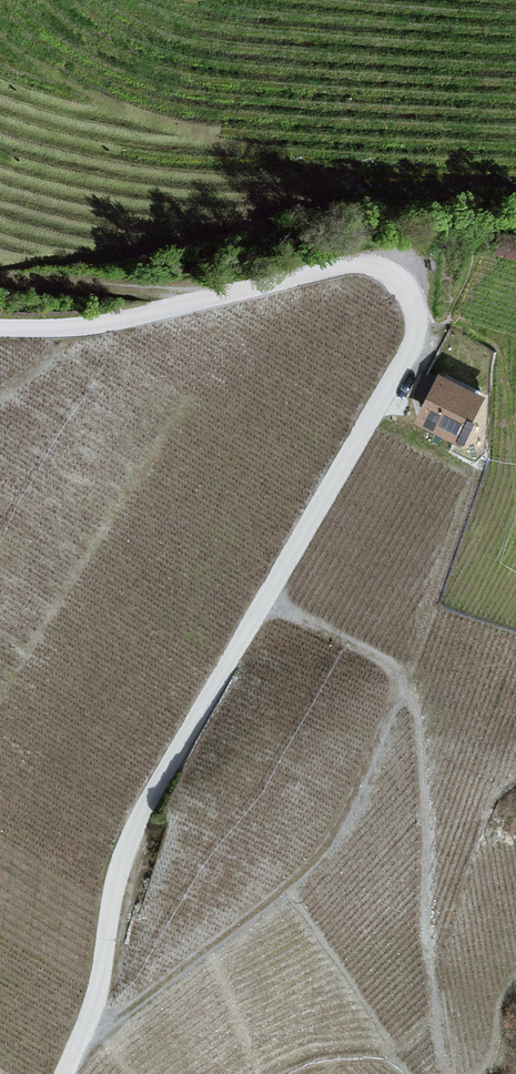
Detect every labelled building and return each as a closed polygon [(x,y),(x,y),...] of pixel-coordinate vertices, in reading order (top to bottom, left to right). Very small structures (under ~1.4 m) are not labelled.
[(438,375),(414,423),(461,447),(485,398),(438,375)]
